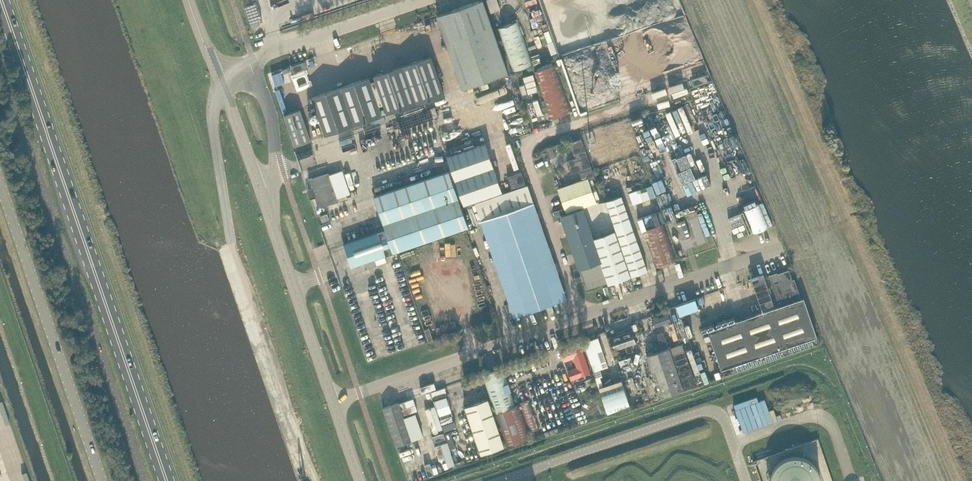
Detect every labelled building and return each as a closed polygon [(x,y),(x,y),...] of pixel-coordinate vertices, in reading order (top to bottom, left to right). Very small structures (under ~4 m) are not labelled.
[(508,71),(484,0),(479,0),(438,14),(463,87),(508,71)] [(252,22),(262,19),(257,4),(247,7),(252,22)] [(512,70),(533,63),(519,20),(498,27),(512,70)] [(387,113),(444,93),(431,55),(374,75),(387,113)] [(321,57),(303,61),(305,67),(323,63),(321,57)] [(556,63),(534,70),(550,118),(572,110),(556,63)] [(275,87),(292,81),(288,69),(271,75),(275,87)] [(325,134),(382,115),(369,77),(312,96),(325,134)] [(295,145),(311,139),(300,109),(284,114),(295,145)] [(350,138),(361,134),(359,129),(348,133),(350,138)] [(595,177),(590,162),(581,138),(570,142),(574,153),(576,152),(577,157),(568,160),(572,172),(575,171),(578,180),(582,179),(583,179),(583,181),(588,179),(595,177)] [(325,150),(331,148),(327,139),(321,141),(325,150)] [(502,190),(494,165),(485,142),(447,155),(464,204),(502,190)] [(551,158),(556,156),(553,146),(548,148),(548,150),(544,152),(546,159),(551,158)] [(635,153),(638,165),(646,163),(643,151),(635,153)] [(589,156),(591,164),(598,163),(596,154),(589,156)] [(338,198),(344,196),(351,194),(352,193),(344,170),(330,175),(338,198)] [(521,171),(508,176),(512,188),(525,183),(521,171)] [(338,198),(330,175),(329,172),(310,178),(314,192),(310,194),(311,198),(316,196),(320,207),(339,200),(338,198)] [(352,265),(460,229),(441,173),(366,198),(377,231),(344,242),(352,265)] [(682,202),(680,189),(678,190),(675,177),(665,179),(670,204),(682,202)] [(597,203),(588,179),(583,181),(583,179),(558,188),(567,213),(583,207),(597,203)] [(694,183),(699,193),(708,190),(704,179),(694,183)] [(567,297),(528,184),(475,202),(514,315),(567,297)] [(663,184),(638,192),(641,203),(666,195),(663,184)] [(351,194),(344,196),(347,203),(353,201),(351,194)] [(623,194),(607,200),(632,274),(649,268),(623,194)] [(674,207),(678,217),(688,214),(684,203),(674,207)] [(719,220),(740,210),(738,206),(717,215),(719,220)] [(594,237),(590,226),(583,207),(567,213),(560,215),(579,269),(602,261),(594,237)] [(323,221),(330,219),(328,212),(320,215),(323,221)] [(707,216),(698,218),(706,244),(715,241),(707,216)] [(683,239),(691,236),(685,218),(677,221),(683,239)] [(656,266),(677,259),(664,222),(643,229),(656,266)] [(594,237),(602,261),(609,282),(632,274),(616,229),(594,237)] [(795,278),(793,279),(789,269),(778,273),(777,272),(769,274),(778,299),(780,305),(708,329),(722,368),(817,335),(804,297),(801,298),(799,292),(795,278)] [(774,303),(764,276),(764,274),(752,278),(762,307),(774,303)] [(728,294),(728,295),(722,295),(722,305),(735,304),(734,294),(728,294)] [(680,314),(699,307),(695,298),(676,304),(680,314)] [(661,314),(664,322),(680,317),(678,308),(661,314)] [(441,326),(436,328),(440,340),(445,338),(441,326)] [(631,343),(635,342),(631,330),(612,337),(616,348),(625,345),(628,352),(633,350),(631,343)] [(611,372),(607,364),(597,334),(583,339),(590,359),(596,377),(611,372)] [(683,342),(669,347),(684,388),(697,384),(683,342)] [(588,372),(590,371),(580,343),(561,350),(565,359),(574,356),(581,375),(585,373),(586,376),(589,375),(588,372)] [(661,396),(684,388),(669,347),(647,354),(661,396)] [(641,352),(641,354),(628,358),(631,370),(648,366),(644,351),(641,352)] [(623,375),(631,372),(626,357),(618,359),(623,375)] [(614,381),(623,378),(617,360),(607,364),(611,372),(614,381)] [(506,445),(531,436),(507,365),(482,373),(506,445)] [(726,378),(724,371),(720,373),(718,369),(713,370),(716,381),(726,378)] [(600,386),(614,381),(611,372),(596,377),(600,386)] [(639,386),(645,384),(641,373),(635,375),(639,386)] [(623,378),(600,386),(609,414),(633,405),(623,378)] [(767,395),(742,402),(751,430),(782,420),(775,397),(768,399),(767,395)] [(480,454),(505,445),(489,398),(464,406),(480,454)] [(530,398),(520,401),(530,430),(540,426),(530,398)] [(412,439),(404,417),(399,402),(383,407),(397,445),(412,439)] [(416,413),(404,417),(412,439),(424,435),(416,413)] [(456,465),(483,459),(482,454),(467,457),(463,438),(452,441),(456,465)] [(799,449),(796,449),(794,449),(789,449),(785,450),(781,452),(778,455),(775,458),(772,462),(770,466),(769,470),(769,474),(769,479),(770,480),(818,480),(819,479),(819,474),(819,470),(818,466),(816,462),(813,458),(810,455),(806,452),(802,450),(799,449)]
